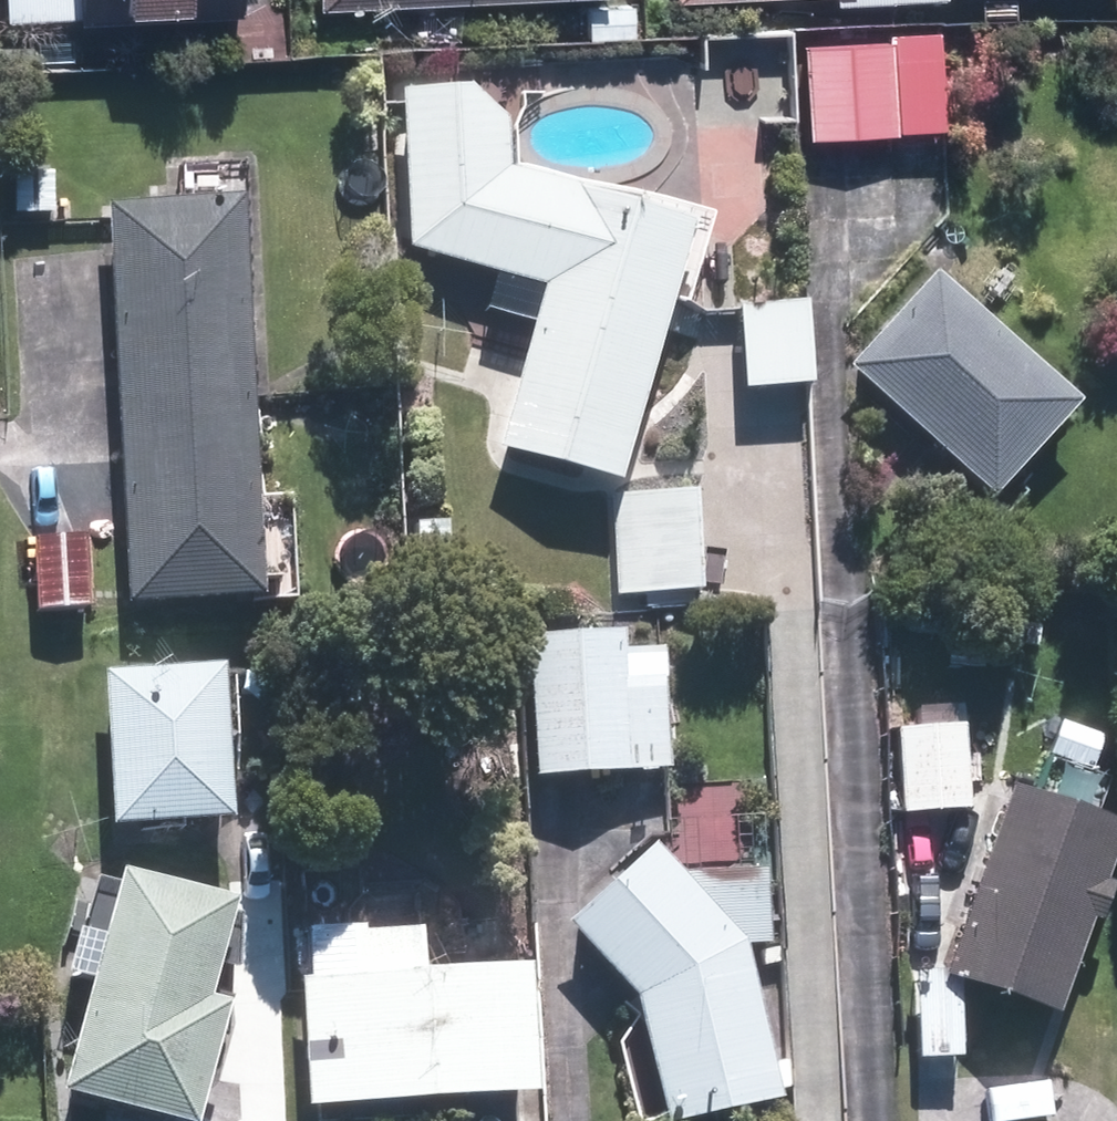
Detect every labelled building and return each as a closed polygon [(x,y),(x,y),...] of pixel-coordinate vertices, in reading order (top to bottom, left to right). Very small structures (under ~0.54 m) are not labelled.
[(1,26),(74,22),(73,0),(0,0),(0,6),(1,26)] [(74,22),(74,30),(232,23),(231,0),(73,0),(74,22)] [(601,3),(601,0),(316,0),(317,14),(601,3)] [(674,9),(814,0),(673,0),(674,9)] [(849,10),(933,5),(933,0),(848,0),(849,10)] [(884,45),(801,49),(805,145),(890,141),(890,138),(938,136),(933,36),(883,38),(884,45)] [(567,200),(497,181),(492,95),(391,101),(401,262),(534,299),(489,462),(607,495),(679,237),(565,205),(567,200)] [(51,220),(49,178),(10,180),(12,222),(51,220)] [(252,606),(229,209),(100,217),(123,613),(252,606)] [(1065,412),(925,283),(838,376),(978,505),(1065,412)] [(802,396),(796,309),(734,313),(740,400),(802,396)] [(698,597),(694,495),(611,498),(615,600),(698,597)] [(83,616),(77,538),(27,542),(33,619),(83,616)] [(524,642),(527,783),(661,779),(658,655),(616,657),(615,640),(524,642)] [(215,673),(96,678),(103,837),(222,832),(219,773),(235,772),(231,680),(215,680),(215,673)] [(958,732),(890,735),(896,823),(963,819),(958,732)] [(1114,836),(1001,796),(933,987),(1045,1027),(1081,927),(1089,930),(1102,894),(1094,891),(1114,836)] [(668,881),(645,855),(556,932),(625,1009),(649,1120),(732,1120),(767,1113),(732,954),(762,953),(760,879),(668,881)] [(113,882),(51,1104),(113,1120),(185,1120),(214,1019),(193,1013),(222,911),(113,882)] [(297,1117),(521,1109),(516,983),(414,986),(412,940),(358,942),(357,934),(302,936),(304,990),(292,991),(297,1117)]
